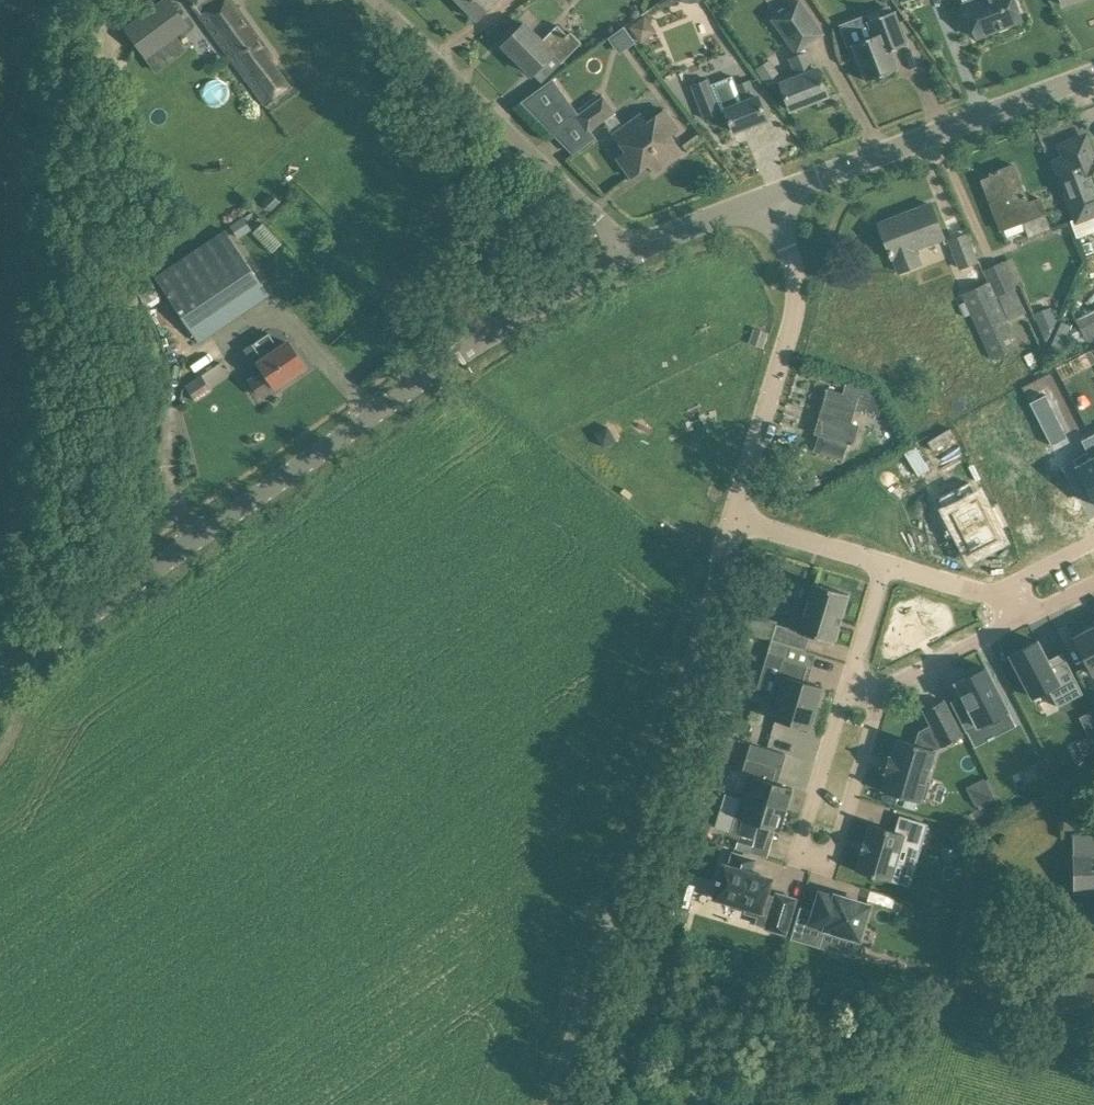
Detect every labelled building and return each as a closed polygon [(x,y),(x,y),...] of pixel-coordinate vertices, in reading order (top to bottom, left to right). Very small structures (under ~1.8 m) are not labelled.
[(124,28),(146,58),(177,35),(190,26),(170,0),(162,0),(124,28)] [(196,6),(202,13),(199,15),(265,103),(289,85),(270,58),(272,56),(231,0),(189,0),(194,7),(196,6)] [(478,19),(496,0),(458,0),(478,19)] [(799,1),(773,19),(795,51),(804,45),(822,32),(800,0),(799,1)] [(1015,0),(974,0),(963,4),(976,37),(1022,19),(1015,0)] [(864,15),(838,25),(846,47),(853,44),(866,80),(897,69),(890,50),(907,43),(895,10),(891,12),(866,21),(864,15)] [(645,15),(629,26),(641,43),(652,35),(653,26),(645,15)] [(504,45),(532,73),(556,49),(565,59),(581,43),(571,32),(568,35),(559,25),(543,41),(526,24),(504,45)] [(606,39),(615,51),(628,42),(619,30),(606,39)] [(781,83),(791,109),(828,95),(818,69),(814,71),(807,53),(806,53),(797,57),(790,59),(797,77),(781,83)] [(704,118),(720,112),(720,111),(725,109),(734,131),(767,118),(758,96),(755,97),(749,80),(736,85),(732,76),(711,84),(709,79),(692,85),(704,118)] [(603,96),(577,115),(587,129),(588,128),(603,117),(612,111),(613,110),(603,96)] [(614,133),(613,133),(626,151),(617,158),(631,176),(658,157),(664,166),(683,152),(670,135),(679,128),(665,109),(647,122),(641,113),(624,126),(614,133)] [(1057,163),(1065,183),(1072,203),(1076,213),(1078,218),(1071,220),(1077,237),(1093,230),(1093,160),(1085,137),(1062,145),(1063,148),(1067,159),(1057,163)] [(1001,231),(1023,222),(1028,236),(1051,228),(1045,214),(1046,213),(1040,197),(1028,202),(1013,164),(990,173),(996,187),(985,190),(1001,231)] [(944,238),(938,224),(930,204),(879,223),(892,257),(894,257),(899,271),(921,263),(916,249),(944,238)] [(156,277),(199,342),(269,294),(226,230),(156,277)] [(950,240),(961,268),(977,262),(966,234),(950,240)] [(1003,259),(984,268),(1009,320),(1027,312),(1003,259)] [(990,280),(961,294),(965,302),(959,305),(965,315),(970,313),(992,359),(1019,346),(1007,321),(1009,321),(990,280)] [(1093,346),(1093,310),(1077,319),(1081,328),(1071,333),(1077,345),(1080,343),(1083,349),(1090,346),(1091,347),(1093,346)] [(305,366),(293,348),(289,342),(280,348),(269,333),(255,342),(266,358),(260,362),(265,370),(251,380),(262,395),(305,366)] [(1090,349),(1056,367),(1062,379),(1093,363),(1093,357),(1090,349)] [(874,390),(867,389),(846,382),(843,393),(828,388),(815,433),(853,444),(858,424),(850,422),(855,408),(867,411),(874,390)] [(1045,394),(1030,402),(1052,445),(1067,437),(1067,436),(1046,395),(1045,394)] [(1072,458),(1093,501),(1093,442),(1090,435),(1081,439),(1087,451),(1072,458)] [(997,538),(969,482),(939,497),(946,536),(950,534),(949,533),(959,528),(959,529),(960,529),(971,551),(997,538)] [(810,635),(834,642),(848,594),(814,583),(799,630),(776,623),(772,639),(801,648),(805,649),(810,635)] [(1074,636),(1093,675),(1093,626),(1074,636)] [(772,695),(778,697),(778,696),(816,708),(823,686),(803,680),(807,665),(797,662),(801,648),(772,639),(767,653),(783,658),(772,695)] [(1051,667),(1037,640),(1010,654),(1032,697),(1048,689),(1057,707),(1082,694),(1066,660),(1051,667)] [(961,693),(949,699),(964,728),(1007,706),(985,664),(981,665),(980,662),(967,669),(968,672),(954,679),(961,693)] [(778,696),(778,697),(772,718),(810,729),(816,708),(778,696)] [(944,700),(924,710),(942,746),(962,736),(944,700)] [(1075,742),(1080,755),(1093,749),(1093,712),(1093,709),(1076,716),(1086,738),(1075,742)] [(887,772),(882,790),(920,801),(921,797),(925,798),(930,781),(926,780),(935,749),(898,738),(892,756),(889,755),(884,771),(887,772)] [(742,795),(786,809),(792,787),(772,781),(777,766),(746,757),(742,773),(748,775),(742,795)] [(1046,757),(1032,765),(1039,778),(1053,770),(1046,757)] [(731,832),(755,839),(760,824),(780,830),(786,809),(742,795),(731,832)] [(857,870),(890,880),(901,845),(920,850),(928,823),(900,815),(895,831),(871,823),(866,839),(864,839),(860,854),(861,854),(857,870)] [(1074,892),(1075,892),(1085,892),(1093,892),(1093,837),(1074,837),(1074,853),(1073,853),(1074,892)] [(768,928),(785,933),(796,899),(777,893),(775,897),(767,895),(772,878),(751,871),(755,859),(733,853),(729,865),(725,864),(721,879),(719,878),(717,882),(720,883),(715,898),(749,908),(748,912),(761,916),(759,923),(769,926),(768,928)] [(799,911),(791,938),(820,947),(826,928),(859,938),(869,905),(846,898),(845,900),(820,892),(813,916),(799,911)] [(1073,914),(1073,929),(1075,929),(1086,928),(1085,892),(1075,892),(1075,914),(1073,914)] [(1028,1008),(1093,1016),(1093,980),(1031,973),(1028,1008)]
